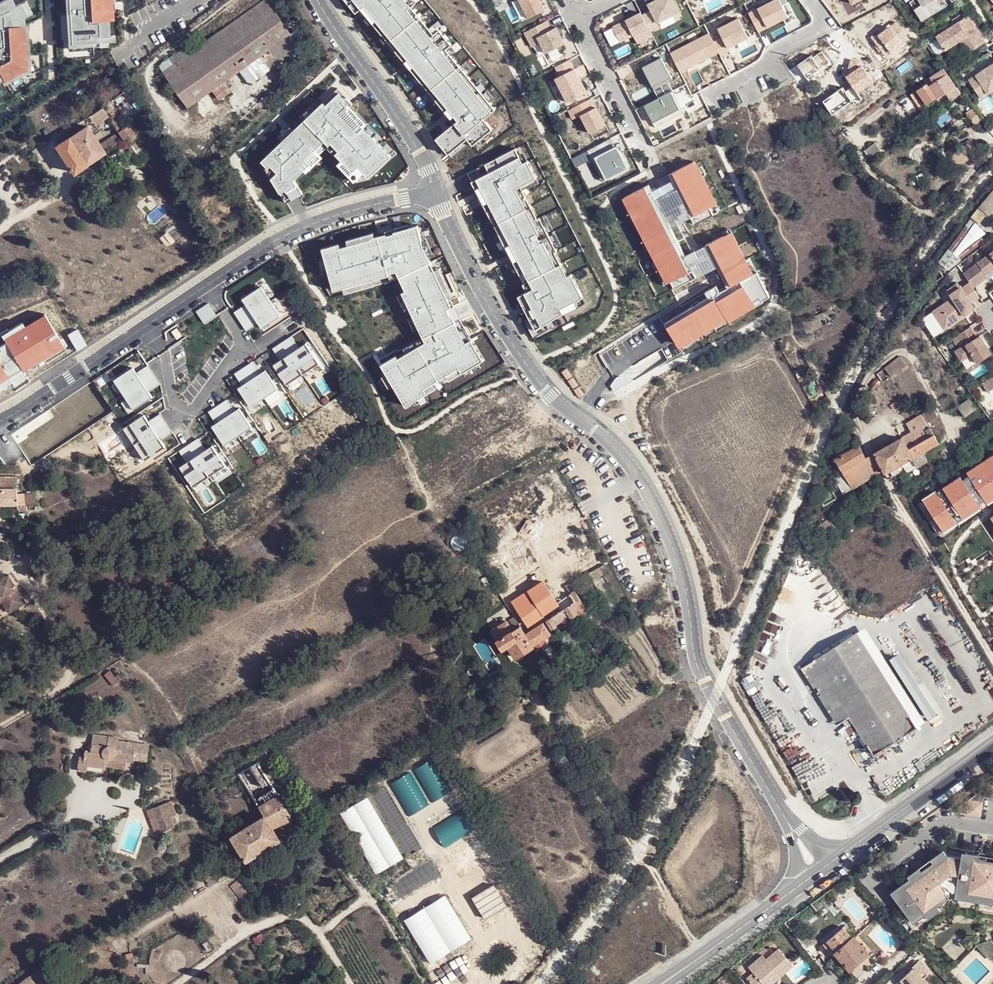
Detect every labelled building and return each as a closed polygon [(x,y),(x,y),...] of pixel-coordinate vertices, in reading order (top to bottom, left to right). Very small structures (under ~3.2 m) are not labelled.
[(21,3),(16,6),(13,0),(5,0),(0,3),(0,83),(24,71),(21,67),(28,64),(27,55),(22,56),(21,47),(27,47),(25,17),(28,15),(21,3)] [(72,44),(99,42),(99,36),(110,36),(108,3),(108,0),(69,0),(72,44)] [(214,91),(225,83),(293,35),(267,0),(266,0),(186,57),(184,53),(163,68),(190,107),(214,91)] [(435,136),(453,156),(491,126),(483,116),(494,106),(445,47),(450,42),(439,28),(433,32),(407,0),(347,0),(356,9),(360,6),(455,121),(435,136)] [(529,18),(545,10),(540,0),(520,0),(529,18)] [(651,31),(660,27),(658,23),(680,11),(674,0),(657,0),(648,4),(652,11),(642,15),(651,31)] [(748,14),(756,32),(782,19),(785,25),(797,19),(788,2),(784,4),(782,0),(776,0),(748,14)] [(915,12),(922,7),(917,0),(910,5),(915,12)] [(923,23),(942,11),(936,2),(938,0),(917,0),(922,7),(915,12),(923,23)] [(26,1),(21,3),(28,15),(32,13),(26,1)] [(642,15),(641,13),(613,27),(621,42),(634,35),(638,44),(653,36),(651,31),(642,15)] [(737,16),(717,27),(721,36),(727,47),(747,37),(737,16)] [(945,55),(960,45),(967,57),(986,45),(968,17),(934,39),(945,55)] [(889,18),(874,27),(885,44),(900,35),(897,29),(901,26),(898,20),(893,23),(889,18)] [(547,21),(525,32),(533,47),(541,43),(546,53),(565,44),(557,27),(552,30),(547,21)] [(713,41),(710,34),(671,54),(680,72),(719,52),(713,41)] [(721,36),(713,41),(719,52),(720,55),(728,51),(727,47),(721,36)] [(837,42),(817,54),(823,64),(842,52),(837,42)] [(661,57),(645,65),(653,83),(671,73),(661,57)] [(587,92),(570,59),(555,67),(560,76),(555,79),(567,102),(587,92)] [(969,82),(981,100),(991,94),(992,92),(992,66),(969,82)] [(947,75),(943,69),(931,78),(936,85),(939,82),(947,75)] [(946,92),(955,85),(947,75),(939,82),(946,92)] [(936,99),(946,92),(939,82),(936,85),(931,88),(929,88),(935,97),(936,99)] [(225,83),(214,91),(219,99),(231,91),(225,83)] [(929,88),(931,88),(927,83),(919,89),(928,102),(935,97),(929,88)] [(135,94),(131,89),(124,93),(127,98),(135,94)] [(261,158),(285,201),(301,190),(293,177),(326,145),(333,153),(335,151),(341,157),(336,161),(354,179),(363,169),(368,175),(391,153),(337,92),(325,101),(323,99),(261,158)] [(677,102),(671,92),(645,105),(656,128),(685,113),(679,101),(677,102)] [(591,99),(569,110),(573,119),(581,115),(590,133),(606,125),(597,107),(596,108),(591,99)] [(96,125),(110,116),(115,113),(108,104),(91,116),(96,125)] [(978,115),(974,111),(967,116),(970,121),(978,115)] [(110,116),(120,130),(125,126),(115,113),(110,116)] [(120,130),(109,137),(115,146),(135,133),(128,124),(125,126),(120,130)] [(106,151),(100,143),(88,125),(58,146),(74,172),(106,151)] [(109,137),(100,143),(106,151),(115,146),(109,137)] [(611,138),(588,150),(592,159),(597,156),(609,178),(629,168),(618,147),(616,148),(611,138)] [(135,142),(127,147),(134,157),(142,151),(135,142)] [(518,145),(467,172),(526,289),(517,293),(528,316),(524,319),(533,334),(587,303),(571,271),(566,274),(553,250),(556,248),(539,215),(536,217),(519,183),(536,174),(518,145)] [(695,162),(677,171),(699,217),(720,206),(695,162)] [(646,185),(624,196),(672,283),(696,272),(646,185)] [(992,215),(992,214),(992,196),(983,207),(992,215)] [(977,206),(969,216),(975,223),(983,213),(977,206)] [(938,258),(937,260),(943,266),(973,229),(965,221),(952,239),(945,249),(940,255),(938,258)] [(405,406),(481,362),(457,321),(431,266),(419,241),(414,224),(320,250),(324,270),(327,269),(332,288),(351,284),(397,272),(438,351),(390,378),(405,406)] [(726,232),(708,242),(730,285),(752,274),(726,232)] [(958,260),(983,244),(980,238),(954,254),(958,260)] [(962,275),(972,289),(985,280),(984,277),(992,271),(992,254),(962,275)] [(969,304),(978,298),(968,284),(960,289),(957,284),(946,291),(951,299),(937,307),(948,325),(962,317),(960,314),(971,307),(969,304)] [(730,285),(666,322),(678,343),(742,303),(730,285)] [(265,290),(247,302),(248,304),(236,312),(248,330),(261,322),(266,331),(284,319),(265,290)] [(2,389),(5,395),(71,351),(50,317),(30,329),(28,326),(8,340),(13,348),(1,356),(0,354),(0,390),(2,389)] [(177,327),(171,331),(177,339),(182,335),(177,327)] [(976,339),(969,328),(957,335),(964,346),(954,353),(960,363),(970,356),(976,364),(990,355),(978,337),(976,339)] [(293,337),(275,349),(283,362),(278,365),(294,388),(327,367),(311,345),(303,349),(293,337)] [(901,373),(907,369),(901,359),(885,369),(890,376),(899,370),(901,373)] [(255,362),(236,374),(242,383),(238,385),(255,409),(282,392),(267,372),(264,374),(255,362)] [(134,368),(116,378),(136,409),(155,398),(150,392),(162,384),(151,368),(140,376),(134,368)] [(568,368),(563,372),(568,379),(573,376),(568,368)] [(992,390),(992,376),(980,384),(987,394),(992,390)] [(574,378),(570,381),(575,389),(580,386),(574,378)] [(580,387),(575,390),(581,398),(586,394),(580,387)] [(968,400),(958,408),(965,418),(976,410),(968,400)] [(230,401),(211,413),(218,423),(214,424),(230,449),(258,431),(243,411),(239,413),(230,401)] [(933,409),(922,417),(928,426),(939,418),(933,409)] [(907,425),(913,436),(925,428),(928,426),(922,417),(907,425)] [(149,421),(132,432),(151,463),(170,451),(165,445),(177,438),(166,422),(155,429),(149,421)] [(903,442),(910,452),(931,438),(927,432),(925,428),(913,436),(903,442)] [(910,452),(915,460),(940,444),(935,436),(931,438),(910,452)] [(201,441),(182,452),(188,462),(184,464),(200,488),(228,471),(213,450),(209,452),(201,441)] [(912,461),(915,460),(910,452),(903,442),(893,449),(878,459),(887,477),(901,468),(903,467),(912,461)] [(852,487),(876,475),(859,447),(837,460),(845,475),(852,487)] [(918,505),(937,534),(992,497),(992,459),(918,505)] [(917,469),(912,461),(903,467),(909,475),(917,469)] [(901,468),(887,477),(891,483),(902,476),(905,474),(901,468)] [(852,487),(845,475),(836,480),(843,494),(853,489),(852,487)] [(17,503),(17,487),(16,476),(0,477),(0,504),(17,503)] [(9,596),(18,609),(31,601),(13,574),(0,583),(0,602),(9,596)] [(528,625),(515,633),(499,642),(507,656),(513,653),(515,656),(536,643),(537,645),(542,646),(549,642),(550,637),(548,635),(552,633),(549,628),(558,624),(557,622),(570,614),(572,616),(578,612),(575,606),(580,603),(573,591),(556,601),(546,582),(514,599),(528,625)] [(8,601),(15,611),(18,609),(9,596),(0,602),(0,606),(8,601)] [(813,662),(857,634),(848,620),(788,659),(831,728),(848,717),(813,662)] [(499,642),(515,633),(508,621),(493,629),(499,642)] [(917,727),(857,634),(813,662),(848,717),(873,756),(917,727)] [(129,761),(137,762),(139,752),(123,750),(123,745),(114,744),(114,741),(92,737),(90,754),(86,754),(85,767),(108,771),(110,762),(128,765),(129,761)] [(259,762),(240,774),(265,817),(273,829),(292,817),(259,762)] [(404,776),(453,861),(469,852),(420,767),(404,776)] [(388,785),(423,846),(434,839),(399,779),(388,785)] [(371,793),(407,854),(418,847),(382,786),(371,793)] [(978,793),(958,808),(957,813),(980,817),(984,793),(978,793)] [(341,811),(376,869),(401,855),(366,796),(341,811)] [(154,803),(156,815),(159,826),(170,824),(169,820),(175,819),(173,812),(177,811),(174,798),(154,803)] [(149,816),(156,815),(154,803),(146,804),(149,816)] [(273,829),(265,817),(232,836),(247,860),(279,841),(273,829)] [(929,857),(932,861),(945,853),(941,848),(929,857)] [(909,915),(921,907),(924,911),(935,903),(947,894),(944,891),(950,887),(951,888),(958,889),(972,890),(971,892),(992,895),(992,859),(991,858),(991,860),(984,859),(984,857),(976,856),(976,857),(963,855),(945,853),(932,861),(929,857),(923,862),(925,865),(919,869),(920,871),(909,878),(909,877),(891,890),(909,915)] [(393,884),(400,897),(438,875),(431,863),(393,884)] [(909,877),(909,878),(920,871),(919,869),(917,866),(906,874),(909,877)] [(486,917),(507,905),(493,883),(473,895),(486,917)] [(951,894),(957,895),(958,889),(951,888),(950,887),(944,891),(947,894),(948,896),(951,894)] [(971,892),(972,890),(958,889),(957,895),(970,897),(971,892)] [(404,918),(430,958),(470,935),(444,893),(404,918)] [(938,908),(935,903),(924,911),(927,915),(938,908)] [(828,942),(843,929),(840,926),(825,939),(828,942)] [(837,954),(852,940),(843,929),(828,942),(831,946),(837,952),(837,954)] [(867,955),(854,938),(852,940),(837,954),(849,970),(867,955)] [(820,944),(826,950),(831,946),(828,942),(825,939),(820,944)] [(981,948),(990,940),(978,942),(977,944),(981,948)] [(990,940),(981,948),(990,957),(992,954),(992,943),(990,940)] [(73,965),(88,955),(82,946),(67,956),(73,965)] [(826,950),(833,957),(837,954),(837,952),(831,946),(826,950)] [(769,949),(762,955),(767,960),(773,954),(769,949)] [(755,973),(759,978),(783,958),(777,951),(773,954),(767,960),(762,955),(749,966),(755,973)] [(867,955),(849,970),(854,977),(873,961),(867,955)] [(752,983),(766,983),(776,975),(779,981),(792,970),(783,958),(759,978),(752,983)] [(35,983),(41,983),(57,975),(50,964),(37,970),(15,982),(13,983),(33,983),(35,983)] [(904,980),(901,983),(923,983),(922,979),(926,974),(919,965),(904,980)] [(751,983),(752,983),(759,978),(755,973),(747,979),(751,983)] [(779,981),(776,975),(766,983),(775,983),(779,981)]
